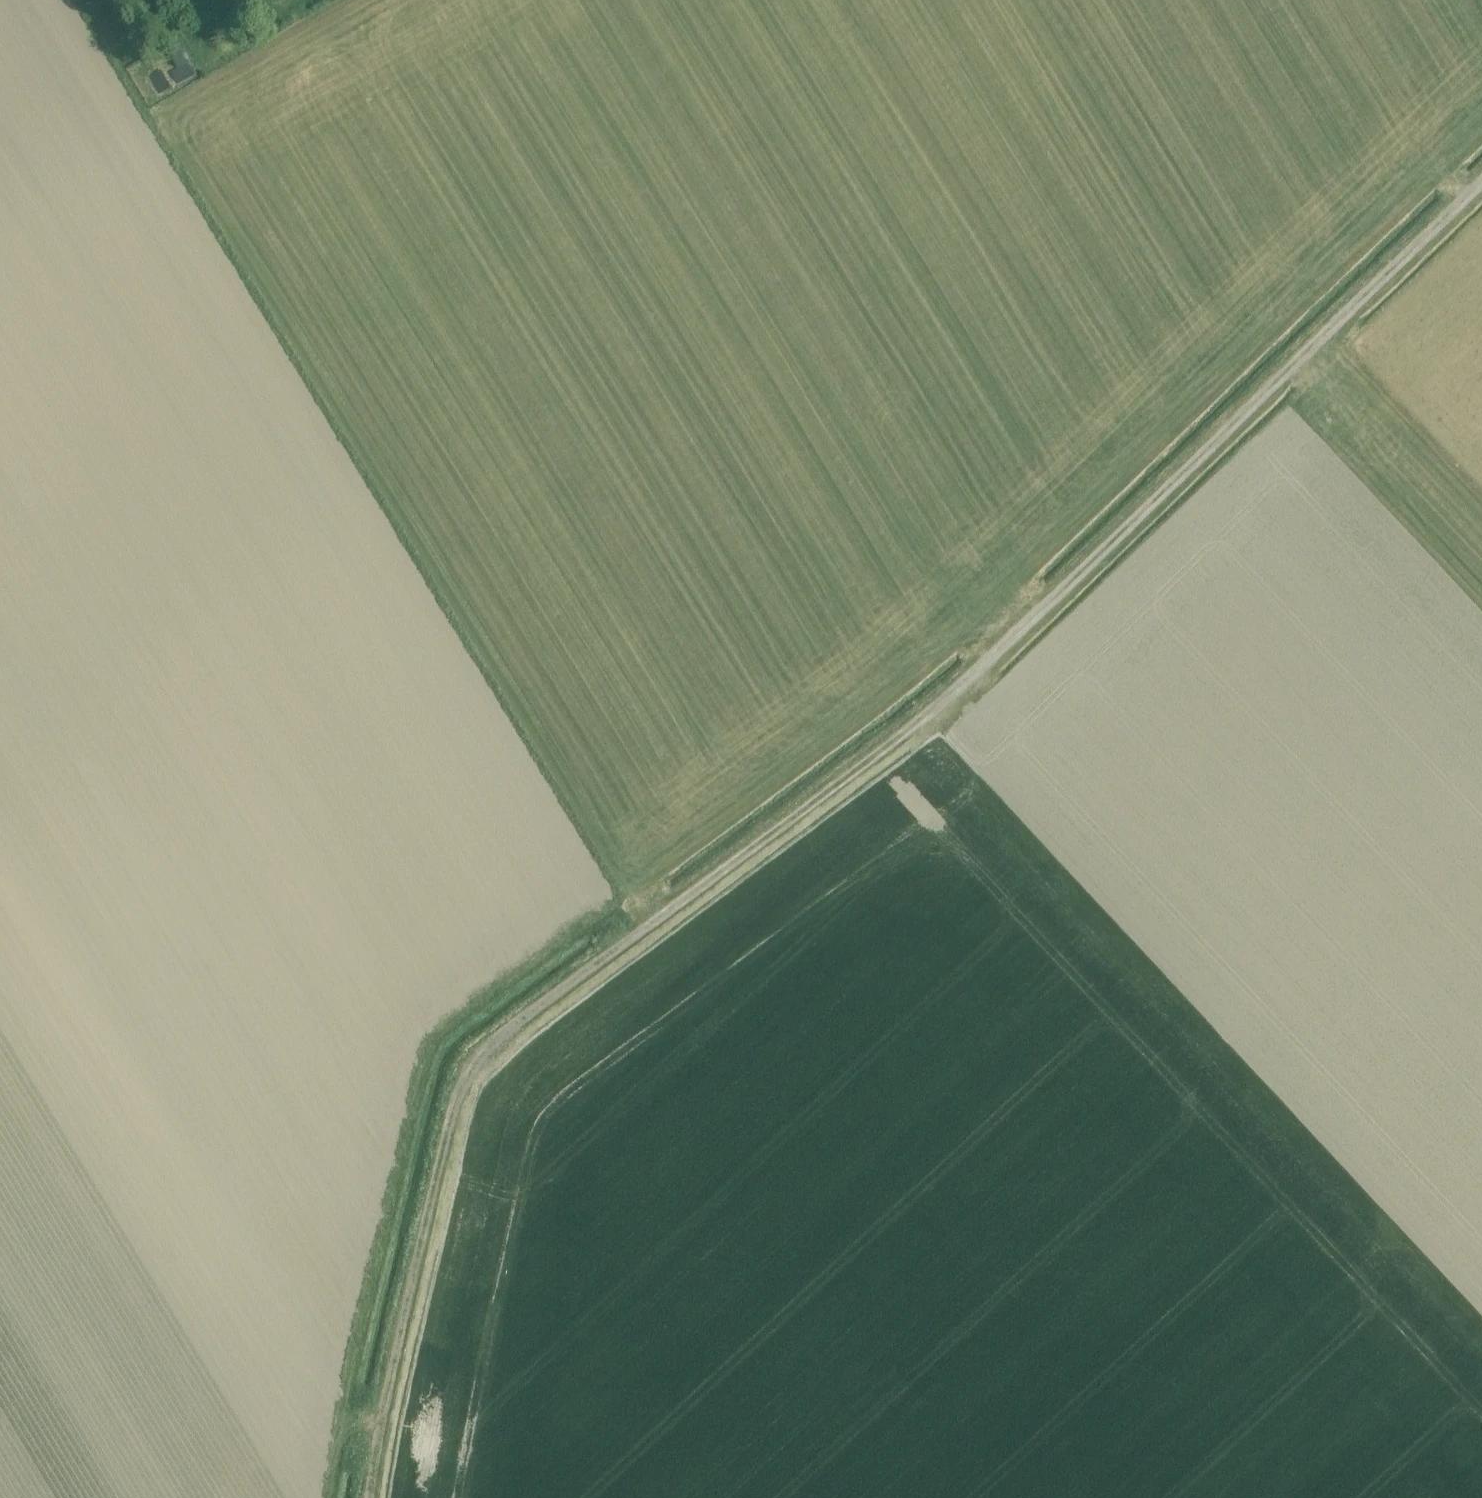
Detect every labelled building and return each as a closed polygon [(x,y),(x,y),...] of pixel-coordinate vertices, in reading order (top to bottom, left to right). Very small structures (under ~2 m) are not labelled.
[(181,49),(169,54),(176,67),(187,62),(181,49)]
